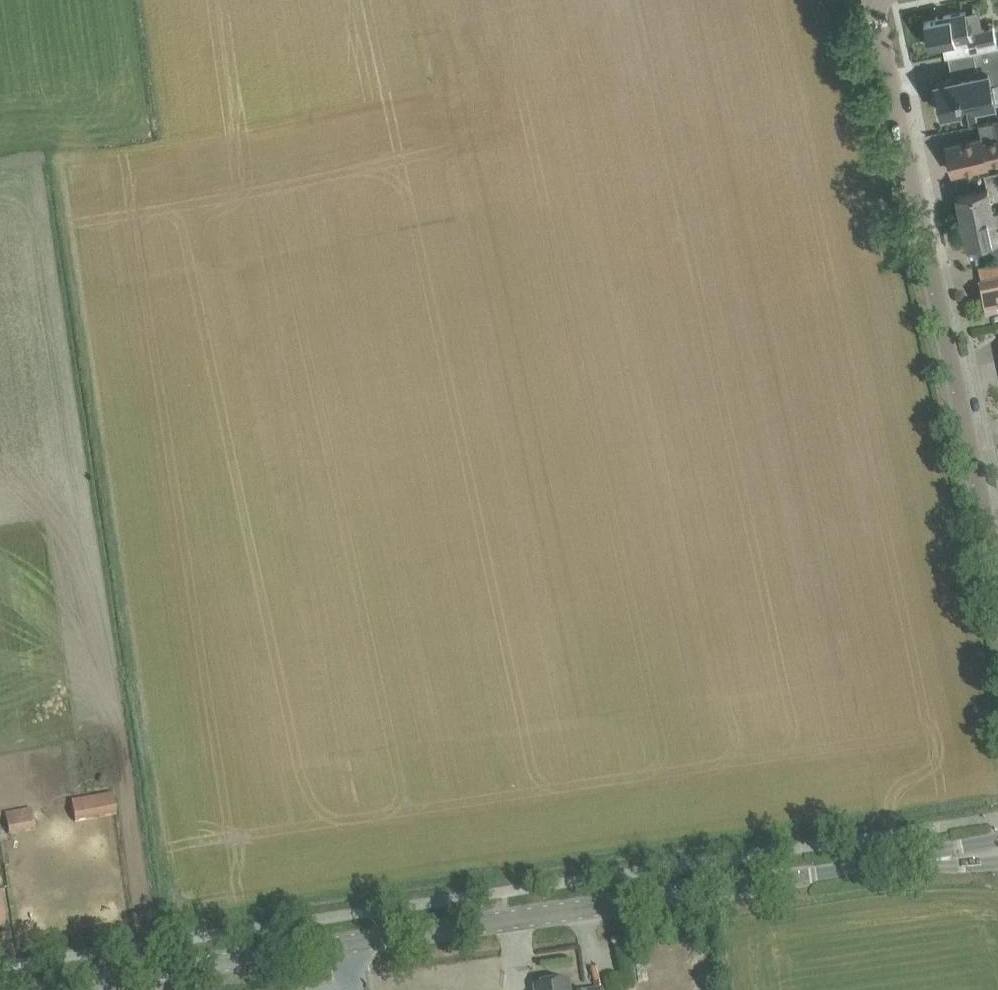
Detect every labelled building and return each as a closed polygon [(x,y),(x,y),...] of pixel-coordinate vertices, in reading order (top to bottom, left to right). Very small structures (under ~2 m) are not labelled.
[(974,50),(997,45),(997,44),(995,27),(994,26),(970,30),(968,31),(964,10),(943,15),(944,17),(938,18),(938,16),(935,16),(936,19),(924,21),(928,41),(929,47),(943,44),(945,56),(949,55),(974,50)] [(974,50),(978,66),(981,65),(982,71),(937,80),(940,96),(937,96),(940,111),(943,110),(944,113),(964,109),(964,113),(977,110),(976,107),(996,102),(990,74),(997,72),(997,45),(974,50)] [(967,141),(948,145),(953,171),(973,167),(979,166),(988,164),(988,162),(997,160),(997,119),(980,123),(983,138),(967,141)] [(964,219),(994,213),(989,188),(978,191),(958,195),(964,219)] [(997,226),(997,212),(964,219),(969,244),(997,237),(997,231),(997,227),(997,226)] [(979,290),(985,317),(997,314),(997,286),(979,290)] [(75,823),(117,815),(113,793),(71,801),(75,823)] [(9,835),(34,830),(30,809),(5,814),(9,835)]
